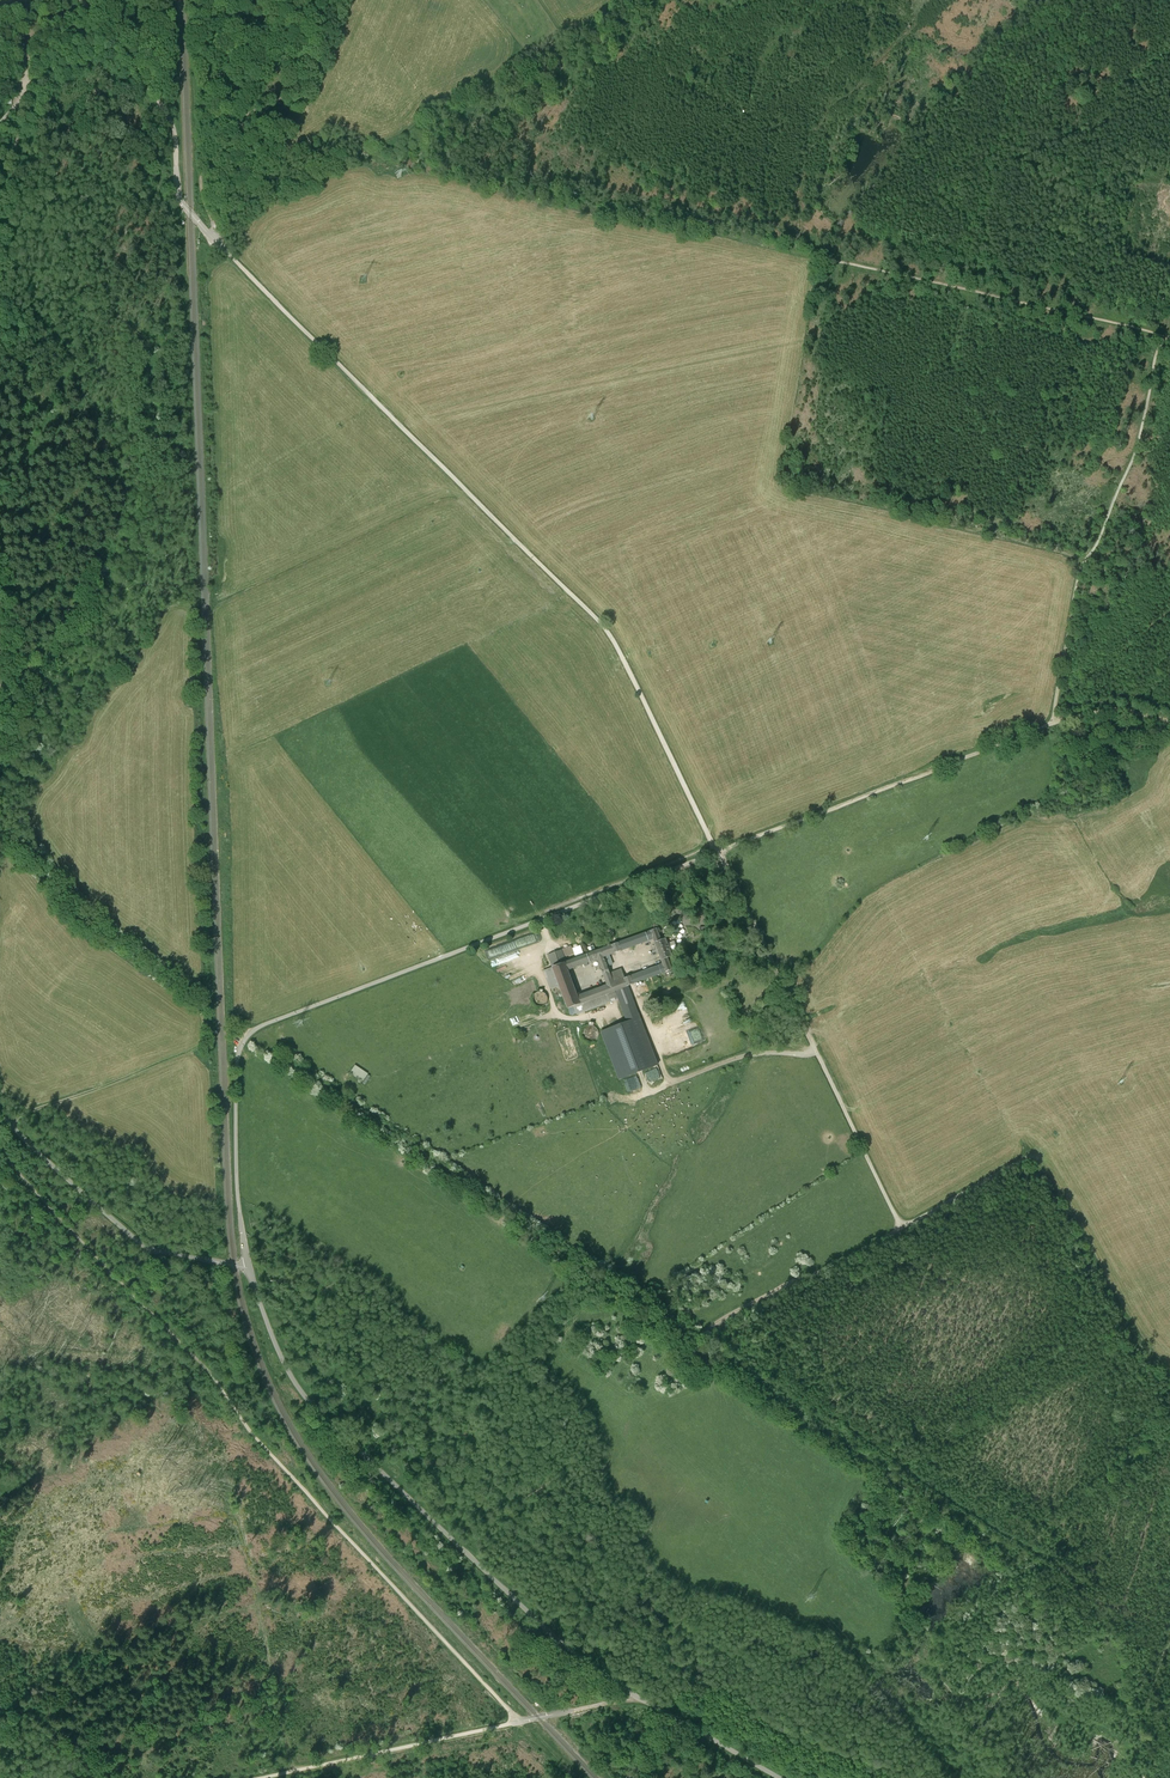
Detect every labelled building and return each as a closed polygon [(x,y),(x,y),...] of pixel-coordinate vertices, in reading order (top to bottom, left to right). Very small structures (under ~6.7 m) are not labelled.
[(703,909),(696,910),(698,917),(705,915),(703,909)] [(654,930),(646,933),(649,941),(653,939),(654,943),(661,940),(657,929),(654,930)] [(620,943),(618,943),(621,951),(649,941),(646,933),(620,943)] [(661,940),(654,943),(661,960),(668,958),(673,956),(670,951),(668,943),(666,939),(661,940)] [(489,957),(518,947),(516,940),(487,950),(489,957)] [(674,941),(668,943),(670,951),(676,948),(675,945),(674,941)] [(615,944),(611,946),(614,954),(618,952),(621,951),(618,943),(615,944)] [(567,971),(597,960),(604,957),(610,955),(614,954),(611,946),(596,951),(594,946),(588,948),(590,954),(564,963),(567,971)] [(548,956),(553,968),(564,963),(566,963),(562,951),(548,956)] [(604,957),(608,966),(613,964),(610,955),(604,957)] [(604,957),(597,960),(602,973),(606,985),(614,982),(610,973),(609,970),(608,966),(604,957)] [(672,969),(668,958),(661,960),(662,963),(658,965),(661,973),(672,969)] [(510,961),(496,964),(498,972),(502,971),(505,970),(504,966),(511,964),(510,961)] [(567,971),(564,963),(553,968),(568,1009),(580,1004),(577,996),(567,971)] [(658,965),(631,975),(634,984),(661,973),(658,965)] [(560,986),(553,968),(543,971),(550,989),(560,986)] [(610,973),(614,982),(624,978),(621,969),(610,973)] [(614,982),(606,985),(577,996),(580,1004),(614,991),(627,986),(630,985),(634,984),(631,975),(627,977),(624,978),(614,982)] [(658,1066),(627,986),(614,991),(617,1000),(625,1021),(601,1030),(620,1080),(658,1066)] [(580,1004),(568,1009),(571,1015),(575,1013),(576,1015),(617,1000),(614,991),(580,1004)] [(541,1006),(543,1005),(545,1003),(546,1001),(547,998),(546,996),(545,994),(542,992),(539,992),(536,993),(534,995),(533,997),(533,1000),(534,1003),(536,1004),(538,1006),(541,1006)] [(582,1035),(583,1038),(584,1041),(587,1042),(590,1043),(593,1042),(596,1040),(597,1038),(598,1034),(598,1031),(596,1028),(593,1026),(589,1026),(586,1027),(584,1029),(582,1032),(582,1035)] [(355,1066),(350,1074),(362,1083),(368,1075),(355,1066)]
